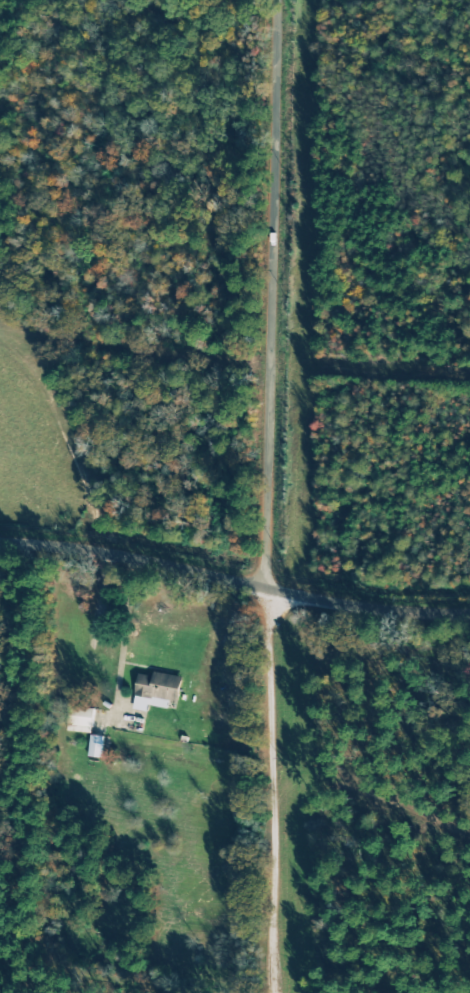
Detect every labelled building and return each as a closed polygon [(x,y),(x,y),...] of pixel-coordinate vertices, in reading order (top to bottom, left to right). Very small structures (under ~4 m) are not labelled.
[(171,708),(172,700),(182,702),(186,676),(156,672),(155,676),(141,674),(136,709),(149,711),(150,705),(171,708)] [(94,734),(98,710),(74,706),(71,731),(94,734)] [(90,757),(104,758),(107,736),(93,735),(90,757)]
